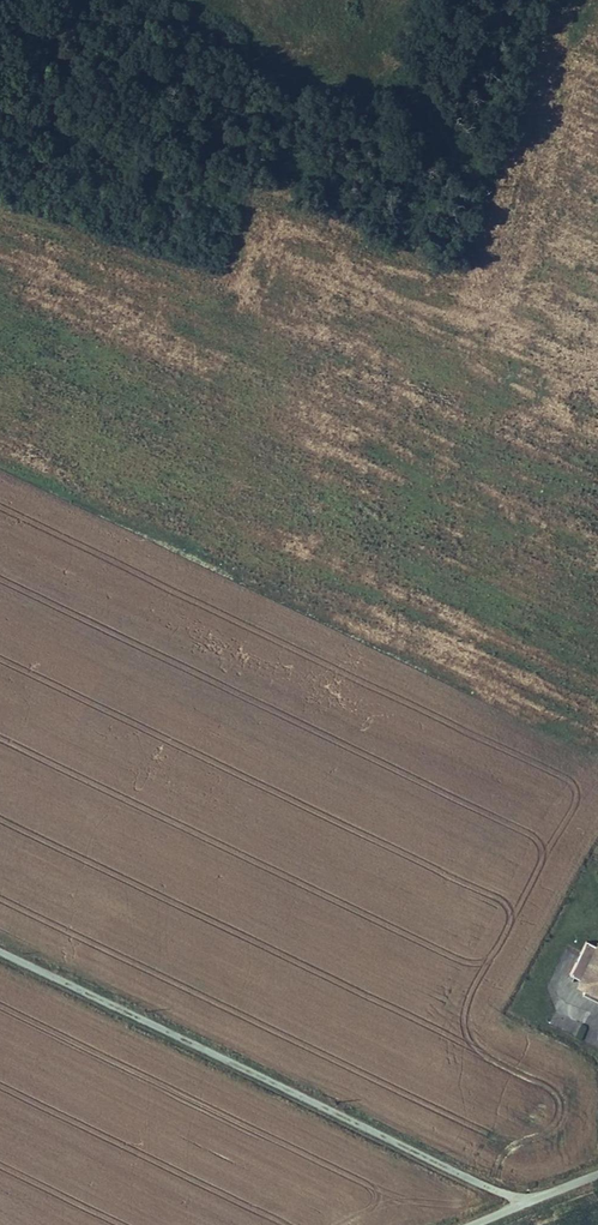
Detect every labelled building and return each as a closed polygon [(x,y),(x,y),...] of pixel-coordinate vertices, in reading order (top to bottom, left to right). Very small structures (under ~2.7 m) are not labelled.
[(585,966),(595,972),(592,977),(597,980),(597,940),(585,966)]
